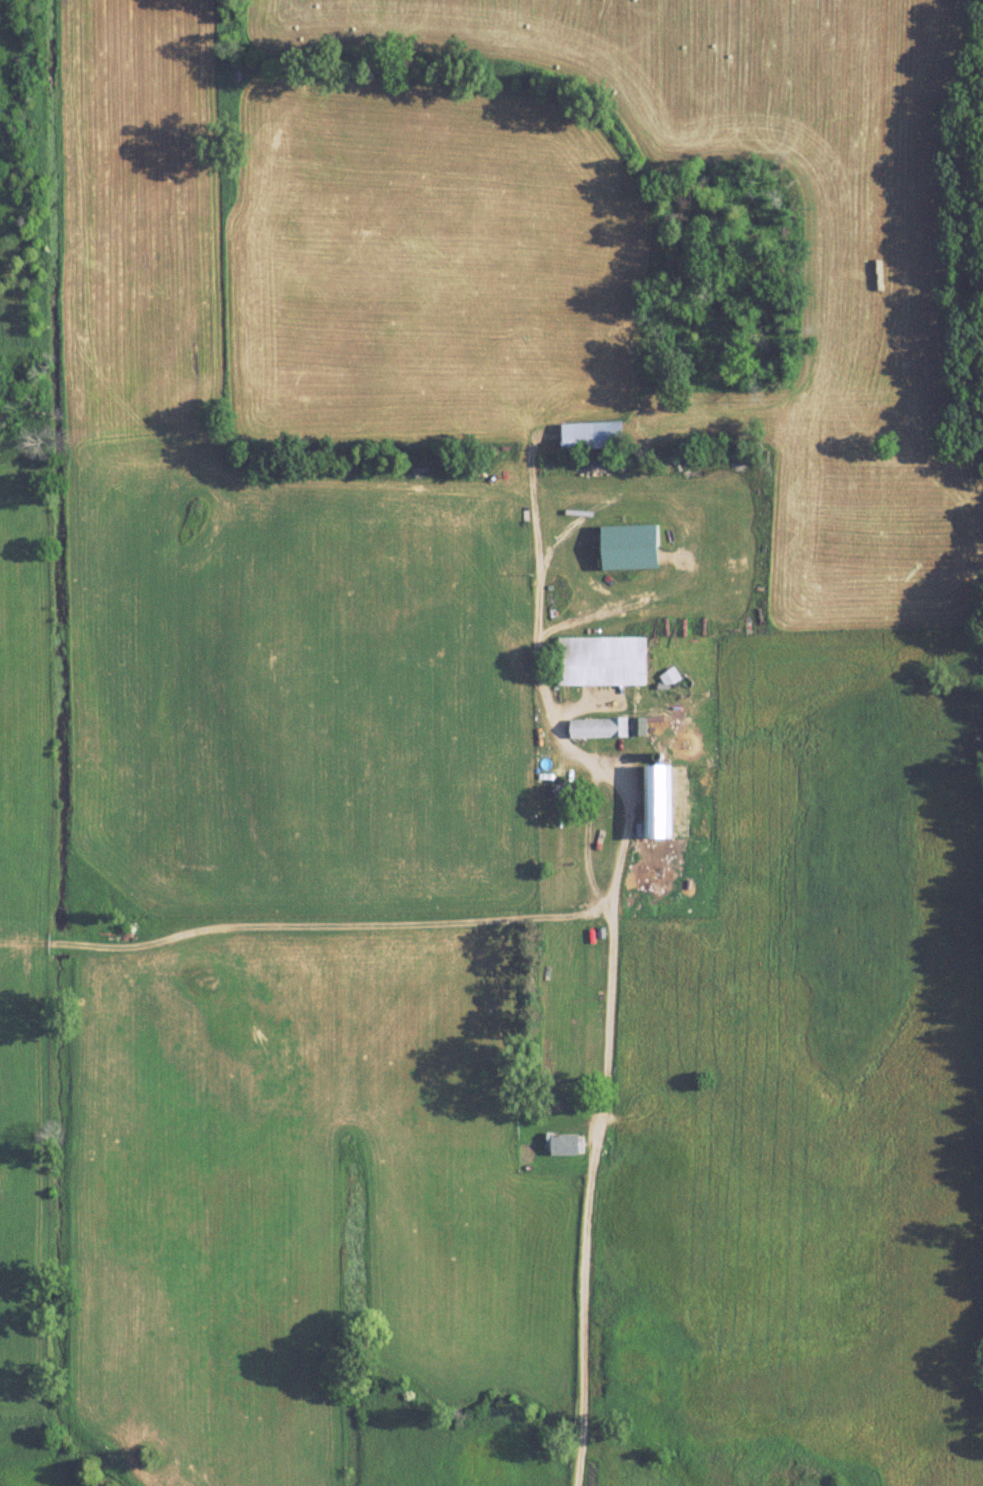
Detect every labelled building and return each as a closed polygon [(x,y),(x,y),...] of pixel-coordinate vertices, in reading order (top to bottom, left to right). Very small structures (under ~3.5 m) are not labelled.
[(567,451),(628,448),(627,420),(566,423),(567,451)] [(649,686),(649,637),(560,637),(560,686),(649,686)] [(634,736),(650,736),(650,717),(634,717),(634,736)] [(573,738),(632,738),(632,718),(573,718),(573,738)] [(678,766),(650,766),(650,839),(678,839),(678,766)] [(575,785),(559,785),(559,798),(575,798),(575,785)] [(551,1153),(583,1153),(583,1133),(551,1133),(551,1153)]
